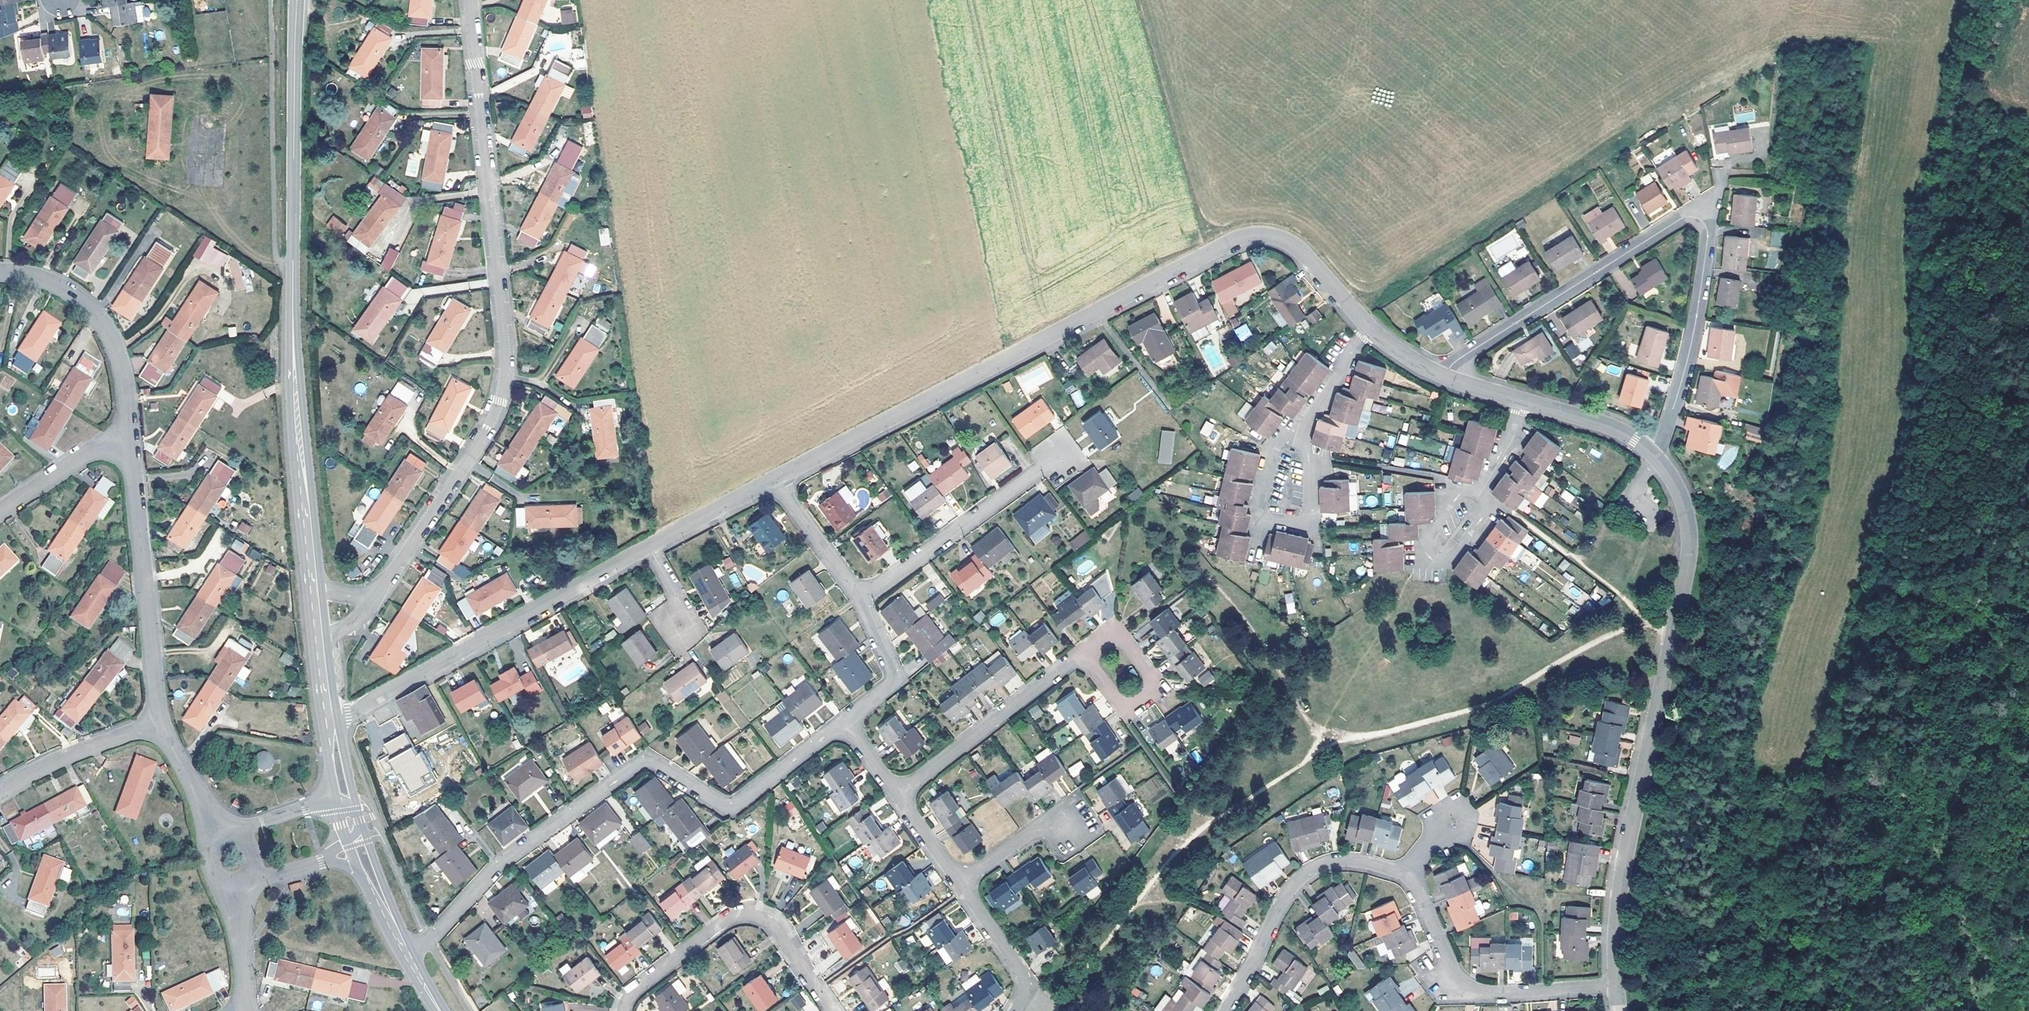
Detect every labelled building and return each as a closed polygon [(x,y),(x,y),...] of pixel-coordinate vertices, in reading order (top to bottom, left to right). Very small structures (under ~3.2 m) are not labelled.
[(104,8),(111,7),(127,5),(126,0),(102,0),(104,8)] [(428,27),(429,17),(430,16),(432,0),(413,0),(411,14),(412,16),(410,24),(428,27)] [(519,15),(536,24),(546,1),(547,0),(526,0),(519,15)] [(18,33),(16,13),(18,12),(17,2),(0,4),(0,40),(18,33)] [(134,7),(134,4),(127,5),(111,7),(112,18),(115,18),(116,27),(136,24),(134,7)] [(141,6),(134,7),(136,24),(143,23),(141,6)] [(572,13),(562,15),(563,24),(577,22),(575,12),(572,13)] [(518,67),(536,24),(519,15),(500,59),(518,67)] [(346,74),(361,83),(366,75),(368,76),(385,48),(382,47),(389,36),(394,29),(381,20),(346,74)] [(60,35),(49,36),(51,54),(53,60),(71,57),(69,37),(59,38),(60,35)] [(51,54),(49,36),(32,39),(31,41),(23,42),(25,64),(44,61),(45,54),(51,54)] [(389,36),(382,47),(385,48),(392,38),(389,36)] [(81,42),(84,66),(102,63),(100,42),(91,43),(90,41),(81,42)] [(423,107),(442,107),(443,49),(428,49),(427,57),(424,57),(423,107)] [(565,84),(573,67),(556,59),(530,108),(548,117),(560,93),(563,94),(568,86),(565,84)] [(386,95),(394,99),(397,90),(390,87),(386,95)] [(153,94),(149,144),(154,145),(153,157),(169,158),(174,96),(153,94)] [(393,116),(398,109),(385,101),(352,148),(369,159),(389,129),(386,127),(393,116)] [(591,106),(581,106),(582,118),(592,117),(591,106)] [(535,141),(548,117),(530,108),(509,148),(527,158),(531,150),(528,148),(532,139),(535,141)] [(386,127),(389,129),(396,119),(393,116),(386,127)] [(422,187),(441,190),(454,125),(436,121),(433,131),(425,129),(422,140),(431,142),(422,187)] [(564,134),(570,122),(563,123),(559,131),(564,134)] [(1717,151),(1728,149),(1729,152),(1754,148),(1750,127),(1714,133),(1717,151)] [(1652,159),(1670,187),(1677,183),(1689,176),(1688,174),(1698,168),(1687,150),(1678,156),(1672,147),(1652,159)] [(572,171),(580,155),(565,148),(540,196),(558,205),(558,204),(566,208),(582,179),(580,175),(575,172),(575,173),(572,171)] [(25,170),(8,159),(0,172),(0,208),(25,170)] [(1644,184),(1652,181),(1649,174),(1641,178),(1644,184)] [(1692,180),(1689,176),(1677,183),(1680,188),(1692,180)] [(380,191),(384,194),(349,241),(364,253),(393,215),(394,216),(401,207),(400,206),(407,197),(386,182),(380,191)] [(1656,182),(1636,194),(1649,212),(1668,201),(1656,182)] [(29,240),(42,249),(78,194),(62,183),(33,229),(35,230),(29,240)] [(393,187),(404,194),(408,188),(403,184),(401,186),(396,183),(393,187)] [(1736,193),(1734,223),(1754,225),(1757,195),(1736,193)] [(545,230),(558,205),(540,196),(518,238),(536,247),(541,238),(537,236),(542,228),(545,230)] [(422,269),(445,276),(464,212),(446,206),(443,215),(446,217),(442,227),(439,227),(429,262),(424,260),(422,269)] [(1614,207),(1589,223),(1601,242),(1607,239),(1606,237),(1625,225),(1614,207)] [(93,272),(125,224),(108,213),(93,236),(96,238),(90,247),(74,272),(87,280),(92,272),(93,272)] [(334,215),(325,225),(340,237),(348,227),(334,215)] [(611,244),(609,227),(600,229),(602,245),(611,244)] [(1771,231),(1770,246),(1782,247),(1784,232),(1771,231)] [(1548,252),(1546,252),(1557,270),(1584,253),(1572,235),(1554,247),(1548,252)] [(90,247),(96,238),(93,236),(87,245),(90,247)] [(205,236),(192,255),(198,259),(211,240),(205,236)] [(1727,236),(1724,270),(1746,271),(1748,243),(1738,241),(1738,236),(1727,236)] [(1608,253),(1616,247),(1610,238),(1602,243),(1608,253)] [(158,241),(126,289),(129,291),(123,300),(121,298),(115,307),(132,317),(174,252),(158,241)] [(1544,244),(1548,252),(1554,247),(1550,241),(1544,244)] [(566,252),(549,284),(566,293),(579,269),(576,267),(580,259),(583,261),(588,252),(572,243),(567,252),(566,252)] [(211,246),(203,258),(211,263),(218,251),(211,246)] [(389,247),(380,267),(390,271),(399,251),(389,247)] [(1511,258),(1497,267),(1513,293),(1523,287),(1524,289),(1541,278),(1530,261),(1517,269),(1511,258)] [(1645,271),(1632,279),(1640,294),(1668,277),(1657,258),(1642,267),(1645,271)] [(239,259),(229,261),(234,291),(244,289),(239,259)] [(1252,262),(1220,279),(1228,299),(1230,298),(1262,281),(1252,262)] [(411,286),(394,274),(356,329),(372,341),(394,309),(392,307),(398,298),(401,300),(411,286)] [(1722,278),(1718,303),(1737,306),(1741,282),(1722,278)] [(1214,282),(1222,302),(1228,299),(1220,279),(1214,282)] [(1481,292),(1457,305),(1469,324),(1502,303),(1487,279),(1477,285),(1481,292)] [(1288,289),(1283,281),(1269,290),(1292,326),(1306,317),(1295,303),(1302,298),(1293,285),(1288,289)] [(207,310),(218,292),(202,282),(175,323),(167,317),(163,324),(171,330),(187,340),(202,318),(199,316),(204,308),(207,310)] [(549,284),(528,326),(545,335),(549,326),(546,324),(550,317),(553,318),(566,293),(549,284)] [(123,300),(129,291),(126,289),(121,298),(123,300)] [(1204,324),(1219,317),(1210,298),(1199,304),(1194,292),(1175,302),(1190,332),(1192,331),(1204,324)] [(420,356),(436,366),(471,309),(451,297),(444,308),(448,310),(420,356)] [(392,307),(394,309),(401,300),(398,298),(392,307)] [(1222,302),(1227,314),(1236,310),(1230,298),(1228,299),(1222,302)] [(1592,300),(1573,312),(1574,314),(1564,320),(1578,343),(1594,332),(1590,326),(1603,317),(1592,300)] [(1457,336),(1465,332),(1447,303),(1426,317),(1425,315),(1415,321),(1416,323),(1421,320),(1429,332),(1432,337),(1450,325),(1457,336)] [(1313,323),(1322,317),(1317,309),(1308,316),(1313,323)] [(1281,312),(1273,314),(1278,328),(1286,325),(1281,312)] [(42,323),(47,316),(43,313),(38,320),(40,321),(42,323)] [(1155,313),(1130,326),(1139,343),(1144,340),(1147,339),(1150,345),(1147,346),(1155,362),(1175,352),(1155,313)] [(27,375),(60,325),(47,316),(42,323),(40,321),(15,359),(17,361),(13,366),(27,375)] [(612,324),(601,317),(595,325),(609,334),(612,324)] [(1424,335),(1429,332),(1421,320),(1416,323),(1424,335)] [(579,379),(609,334),(595,325),(593,323),(583,338),(582,339),(558,376),(571,384),(577,377),(579,379)] [(1239,341),(1252,336),(1247,323),(1234,329),(1239,341)] [(1204,324),(1192,331),(1196,339),(1209,333),(1204,324)] [(228,337),(237,336),(236,326),(228,327),(228,337)] [(1668,331),(1649,326),(1638,360),(1657,365),(1662,348),(1664,348),(1668,331)] [(1735,330),(1713,327),(1709,356),(1731,359),(1733,344),(1735,330)] [(169,361),(172,363),(187,340),(171,330),(141,376),(157,386),(167,371),(164,369),(169,361)] [(1543,333),(1515,351),(1526,368),(1554,351),(1543,333)] [(1104,340),(1078,359),(1089,374),(1101,365),(1106,373),(1121,362),(1104,340)] [(1268,356),(1277,347),(1272,341),(1262,349),(1268,356)] [(1564,349),(1572,360),(1581,353),(1572,342),(1564,349)] [(1316,388),(1327,374),(1323,370),(1327,365),(1308,351),(1298,363),(1289,376),(1280,388),(1270,400),(1264,395),(1254,409),(1246,420),(1269,438),(1273,433),(1284,418),(1280,416),(1284,410),(1288,413),(1290,415),(1294,410),(1297,413),(1306,402),(1308,399),(1305,396),(1308,391),(1312,385),(1316,388)] [(56,402),(72,412),(102,363),(85,353),(75,371),(77,373),(73,380),(70,379),(56,402)] [(1324,446),(1331,447),(1340,450),(1345,435),(1355,438),(1359,424),(1362,409),(1367,395),(1378,398),(1383,383),(1387,369),(1359,360),(1357,368),(1362,370),(1360,376),(1355,375),(1353,383),(1357,385),(1355,391),(1350,390),(1344,388),(1342,394),(1338,393),(1333,410),(1337,411),(1336,417),(1331,416),(1326,415),(1324,420),(1320,419),(1314,436),(1319,438),(1318,444),(1324,446)] [(1649,379),(1629,373),(1620,400),(1640,406),(1645,388),(1647,388),(1649,379)] [(1723,379),(1702,375),(1697,403),(1733,410),(1738,384),(1729,382),(1727,393),(1721,393),(1723,379)] [(212,405),(210,403),(214,395),(217,397),(220,392),(221,388),(221,386),(207,377),(181,416),(198,427),(212,405)] [(454,378),(449,387),(453,389),(458,380),(454,378)] [(444,439),(472,387),(458,380),(453,389),(449,387),(427,430),(444,439)] [(405,405),(415,391),(400,381),(366,432),(382,442),(407,406),(405,405)] [(1006,393),(1013,390),(1009,381),(1002,384),(1006,393)] [(1071,382),(1065,386),(1070,393),(1076,389),(1071,382)] [(363,393),(365,385),(357,383),(355,391),(363,393)] [(1312,394),(1316,388),(1312,385),(1308,391),(1312,394)] [(1077,407),(1086,403),(1079,389),(1070,393),(1077,407)] [(568,420),(573,412),(547,394),(542,400),(540,402),(520,432),(536,443),(551,422),(552,423),(558,414),(568,420)] [(615,397),(594,400),(595,408),(597,419),(593,420),(598,456),(617,454),(612,411),(617,410),(615,397)] [(1043,399),(1013,420),(1026,437),(1056,416),(1043,399)] [(28,428),(37,433),(36,434),(31,442),(48,452),(72,412),(56,402),(42,425),(33,420),(28,428)] [(1387,415),(1389,407),(1373,403),(1371,410),(1387,415)] [(1101,412),(1085,423),(1103,448),(1119,437),(1101,412)] [(198,427),(181,416),(156,456),(169,465),(175,456),(183,445),(185,447),(198,427)] [(1717,444),(1721,424),(1689,417),(1687,428),(1691,429),(1695,430),(1694,436),(1690,435),(1688,446),(1698,450),(1699,447),(1713,450),(1714,444),(1717,444)] [(1495,436),(1498,427),(1471,419),(1466,434),(1462,448),(1449,445),(1445,460),(1453,462),(1449,476),(1473,484),(1474,478),(1479,478),(1483,463),(1485,455),(1489,456),(1491,450),(1495,436)] [(1206,420),(1199,433),(1208,437),(1214,425),(1206,420)] [(1759,426),(1747,423),(1745,429),(1758,431),(1759,426)] [(888,432),(890,436),(898,433),(899,432),(897,427),(888,432)] [(1175,432),(1163,430),(1159,462),(1171,463),(1175,432)] [(1213,442),(1218,434),(1213,430),(1208,438),(1213,442)] [(26,439),(31,442),(36,434),(31,431),(26,439)] [(1561,447),(1537,431),(1534,436),(1524,450),(1527,453),(1519,463),(1516,460),(1511,468),(1514,470),(1511,475),(1507,472),(1497,485),(1493,492),(1516,509),(1526,496),(1519,491),(1523,486),(1530,490),(1534,485),(1543,472),(1552,460),(1561,447)] [(536,443),(520,432),(495,471),(511,481),(514,478),(516,475),(524,480),(530,471),(522,465),(536,443)] [(1406,446),(1408,436),(1400,434),(1398,444),(1406,446)] [(1393,447),(1395,437),(1389,436),(1387,446),(1393,447)] [(997,443),(977,457),(992,478),(1011,463),(997,443)] [(178,458),(185,447),(183,445),(175,456),(178,458)] [(3,469),(13,458),(1,447),(0,449),(0,472),(3,469)] [(935,484),(942,494),(969,475),(962,466),(969,461),(963,453),(960,447),(953,452),(957,457),(931,477),(935,484)] [(1218,554),(1246,561),(1248,555),(1251,538),(1246,537),(1248,530),(1244,529),(1245,522),(1249,524),(1252,515),(1247,514),(1249,506),(1244,504),(1245,499),(1250,500),(1252,491),(1254,484),(1249,482),(1250,477),(1255,478),(1259,461),(1255,460),(1255,453),(1232,448),(1228,463),(1225,477),(1222,493),(1218,508),(1223,510),(1220,524),(1224,525),(1221,539),(1218,554)] [(1384,448),(1381,457),(1389,460),(1392,451),(1384,448)] [(427,462),(411,452),(406,460),(409,462),(403,470),(401,468),(385,491),(402,502),(423,471),(422,470),(427,462)] [(918,457),(925,466),(929,462),(922,454),(918,457)] [(1393,465),(1403,467),(1405,459),(1394,457),(1393,465)] [(219,459),(190,506),(206,516),(220,493),(222,494),(236,470),(219,459)] [(406,460),(401,468),(403,470),(409,462),(406,460)] [(912,472),(919,467),(915,460),(907,465),(912,472)] [(1099,474),(1095,468),(1070,485),(1085,506),(1091,515),(1099,509),(1099,502),(1096,498),(1101,494),(1105,500),(1113,494),(1109,489),(1099,474)] [(1107,468),(1099,474),(1109,489),(1118,482),(1107,468)] [(924,485),(931,483),(928,474),(921,476),(924,485)] [(521,484),(524,480),(516,475),(514,478),(521,484)] [(1390,489),(1391,476),(1383,475),(1381,488),(1390,489)] [(116,486),(103,477),(93,493),(86,503),(83,502),(70,521),(86,532),(107,502),(106,501),(116,486)] [(1321,505),(1321,511),(1351,510),(1351,494),(1350,479),(1325,480),(1325,487),(1321,487),(1321,505)] [(496,498),(498,500),(504,493),(488,482),(462,520),(478,531),(493,508),(491,506),(496,498)] [(923,517),(947,500),(942,494),(935,484),(925,491),(919,482),(907,490),(913,500),(912,501),(923,517)] [(847,486),(820,505),(838,529),(856,516),(849,506),(857,500),(847,486)] [(1552,497),(1555,489),(1547,486),(1544,493),(1552,497)] [(1140,488),(1130,495),(1136,503),(1146,496),(1140,488)] [(882,503),(892,495),(887,489),(877,496),(882,503)] [(1564,489),(1560,497),(1570,504),(1575,497),(1564,489)] [(907,490),(905,492),(912,501),(913,500),(907,490)] [(86,503),(93,493),(91,491),(83,502),(86,503)] [(382,532),(402,502),(385,491),(371,514),(374,515),(368,523),(366,521),(355,538),(369,548),(380,531),(382,532)] [(1374,539),(1375,554),(1375,570),(1405,568),(1405,560),(1404,545),(1404,544),(1399,544),(1398,538),(1419,538),(1419,531),(1419,522),(1431,522),(1431,516),(1436,516),(1436,502),(1435,491),(1406,492),(1406,507),(1407,522),(1389,523),(1389,525),(1381,526),(1382,539),(1374,539)] [(1049,493),(1044,498),(1053,509),(1059,505),(1049,493)] [(1391,505),(1390,493),(1383,493),(1384,505),(1391,505)] [(1044,498),(1041,494),(1015,515),(1031,535),(1056,515),(1053,509),(1044,498)] [(1217,505),(1218,497),(1205,494),(1203,503),(1217,505)] [(583,523),(583,507),(576,507),(576,505),(539,507),(539,510),(528,510),(528,507),(517,507),(518,526),(575,524),(577,523),(583,523)] [(192,539),(206,516),(190,506),(166,545),(182,555),(187,547),(185,546),(190,538),(192,539)] [(768,512),(750,525),(769,550),(786,538),(768,512)] [(1458,564),(1454,570),(1477,587),(1486,575),(1495,563),(1501,567),(1510,555),(1517,561),(1526,549),(1519,543),(1529,530),(1508,516),(1505,521),(1502,518),(1492,532),(1483,544),(1478,550),(1475,549),(1471,553),(1468,551),(1458,564)] [(478,531),(462,520),(442,551),(443,552),(437,560),(464,577),(472,571),(458,562),(478,531)] [(881,520),(854,539),(870,560),(888,547),(882,537),(889,532),(881,520)] [(43,568),(56,577),(86,532),(70,521),(55,543),(58,545),(53,553),(43,568)] [(246,535),(251,527),(241,521),(237,529),(246,535)] [(361,525),(356,521),(347,534),(353,537),(361,525)] [(977,554),(988,568),(1015,547),(999,527),(973,547),(977,554)] [(1567,529),(1563,536),(1572,541),(1576,535),(1567,529)] [(1075,551),(1092,537),(1086,530),(1069,542),(1075,551)] [(1270,534),(1264,558),(1278,561),(1293,565),(1309,568),(1312,557),(1315,544),(1308,543),(1309,538),(1301,536),(1300,540),(1293,539),(1294,535),(1278,530),(1276,536),(1270,534)] [(1526,546),(1533,538),(1527,534),(1521,542),(1526,546)] [(189,548),(194,540),(192,539),(190,538),(185,546),(187,547),(189,548)] [(1538,539),(1533,546),(1541,552),(1546,544),(1538,539)] [(53,553),(58,545),(55,543),(50,552),(53,553)] [(9,569),(7,567),(16,559),(5,548),(0,552),(0,578),(9,569)] [(230,550),(202,592),(218,603),(229,586),(230,584),(227,581),(233,573),(235,575),(246,560),(230,550)] [(967,595),(993,575),(988,568),(977,554),(952,575),(967,595)] [(730,556),(721,560),(726,570),(734,565),(730,556)] [(9,569),(18,561),(16,559),(7,567),(9,569)] [(1563,571),(1570,564),(1565,559),(1558,565),(1563,571)] [(73,618),(89,629),(126,573),(110,563),(73,618)] [(265,571),(273,575),(276,567),(268,564),(265,571)] [(711,564),(693,573),(701,588),(700,589),(711,608),(729,598),(711,564)] [(346,572),(351,580),(361,573),(355,565),(346,572)] [(809,570),(792,582),(810,607),(827,595),(809,570)] [(1267,585),(1270,572),(1261,570),(1258,583),(1267,585)] [(728,576),(735,588),(742,584),(735,572),(728,576)] [(1091,585),(1093,587),(1102,599),(1112,591),(1107,572),(1091,585)] [(1150,572),(1133,584),(1139,592),(1137,594),(1150,609),(1163,599),(1158,591),(1162,588),(1150,572)] [(241,579),(235,575),(233,573),(227,581),(230,584),(229,586),(234,589),(241,579)] [(692,574),(700,589),(701,588),(693,573),(692,574)] [(517,590),(507,574),(478,591),(480,594),(470,599),(468,596),(459,602),(468,618),(517,590)] [(404,607),(420,619),(435,596),(432,594),(437,586),(424,578),(404,607)] [(748,585),(752,592),(757,587),(755,584),(750,583),(748,585)] [(441,589),(437,586),(432,594),(435,596),(441,589)] [(1088,612),(1091,617),(1099,611),(1098,609),(1105,603),(1102,599),(1093,587),(1078,599),(1088,612)] [(617,628),(622,635),(647,616),(627,588),(609,600),(625,622),(617,628)] [(1077,621),(1088,612),(1078,599),(1070,590),(1055,601),(1058,606),(1057,606),(1060,611),(1052,617),(1063,629),(1075,619),(1077,621)] [(478,591),(468,596),(470,599),(480,594),(478,591)] [(202,592),(174,635),(191,645),(196,636),(194,635),(199,627),(201,628),(218,603),(202,592)] [(931,611),(945,600),(939,593),(925,605),(931,611)] [(1285,594),(1287,614),(1296,613),(1293,593),(1285,594)] [(882,611),(900,635),(907,630),(926,615),(921,608),(915,613),(902,596),(882,611)] [(405,641),(420,619),(404,607),(383,639),(371,657),(390,669),(406,653),(402,650),(407,642),(405,641)] [(1167,608),(1151,621),(1157,629),(1155,630),(1162,638),(1175,628),(1180,624),(1167,608)] [(982,610),(973,615),(978,623),(986,617),(982,610)] [(989,620),(994,627),(1006,619),(1000,611),(989,620)] [(926,615),(907,630),(925,654),(945,639),(926,615)] [(839,619),(819,635),(839,661),(853,650),(860,646),(839,619)] [(445,634),(447,627),(437,624),(435,631),(445,634)] [(1040,650),(1044,655),(1052,648),(1051,646),(1058,640),(1046,624),(1030,636),(1040,650)] [(1164,649),(1170,656),(1186,644),(1188,643),(1175,628),(1162,638),(1156,642),(1162,650),(1164,649)] [(524,632),(529,641),(535,637),(531,629),(524,632)] [(605,636),(609,642),(619,635),(615,629),(605,636)] [(539,667),(551,660),(574,646),(575,647),(578,645),(576,642),(573,643),(567,633),(565,630),(542,644),(530,650),(539,667)] [(646,637),(641,630),(624,642),(641,666),(656,654),(645,638),(646,637)] [(570,631),(567,633),(573,643),(576,642),(570,631)] [(1032,655),(1040,650),(1030,636),(1026,631),(1010,644),(1023,659),(1031,653),(1032,655)] [(737,633),(712,651),(724,668),(749,650),(737,633)] [(658,653),(646,637),(645,638),(656,654),(658,653)] [(102,661),(86,680),(102,693),(106,688),(117,675),(135,651),(120,639),(108,653),(107,652),(101,660),(102,661)] [(590,647),(593,651),(602,644),(598,639),(590,647)] [(227,690),(241,667),(238,665),(244,657),(247,659),(252,651),(236,640),(210,680),(227,690)] [(1170,656),(1168,658),(1180,673),(1182,672),(1189,680),(1205,667),(1186,644),(1170,656)] [(873,677),(853,650),(839,661),(833,666),(854,692),(873,677)] [(295,659),(285,651),(279,659),(290,666),(295,659)] [(1017,673),(1004,656),(989,669),(998,682),(1002,687),(1011,680),(1010,678),(1017,673)] [(241,667),(247,659),(244,657),(238,665),(241,667)] [(695,663),(665,684),(678,701),(707,681),(695,663)] [(990,688),(998,682),(989,669),(984,663),(968,676),(981,692),(989,686),(990,688)] [(492,685),(501,701),(509,696),(525,687),(531,697),(543,690),(533,672),(521,678),(516,667),(506,672),(509,677),(503,679),(492,685)] [(117,675),(106,688),(112,692),(123,680),(117,675)] [(981,692),(968,676),(953,688),(956,693),(967,706),(977,699),(975,696),(981,692)] [(477,679),(463,688),(464,690),(479,682),(477,679)] [(76,724),(77,724),(102,693),(86,680),(67,704),(69,705),(63,712),(61,710),(60,710),(55,717),(72,730),(76,724)] [(227,690),(210,680),(186,718),(202,729),(207,721),(205,719),(210,711),(212,713),(227,690)] [(463,688),(453,693),(462,710),(487,697),(479,682),(464,690),(463,688)] [(595,687),(599,694),(606,690),(602,683),(595,687)] [(783,701),(799,721),(823,703),(808,683),(783,701)] [(1257,684),(1251,692),(1255,695),(1261,688),(1257,684)] [(398,701),(399,703),(406,714),(409,720),(415,716),(425,732),(445,721),(427,688),(426,686),(412,693),(398,701)] [(725,690),(716,695),(720,704),(729,699),(725,690)] [(822,690),(818,692),(824,700),(827,697),(822,690)] [(967,706),(956,693),(941,705),(954,721),(962,715),(963,717),(971,711),(970,708),(967,706)] [(1058,705),(1069,721),(1074,718),(1088,707),(1080,697),(1078,698),(1074,693),(1058,705)] [(19,729),(30,715),(37,707),(25,697),(19,704),(12,712),(9,710),(0,721),(0,737),(7,743),(19,729)] [(977,699),(967,706),(970,708),(979,701),(977,699)] [(1600,719),(1597,735),(1619,740),(1620,732),(1622,725),(1626,725),(1630,704),(1608,699),(1603,720),(1600,719)] [(12,712),(19,704),(15,701),(8,709),(9,710),(12,712)] [(781,746),(804,727),(799,721),(783,701),(776,707),(782,714),(766,726),(781,746)] [(602,714),(611,709),(606,702),(598,707),(602,714)] [(1166,720),(1175,732),(1183,726),(1187,731),(1203,719),(1191,702),(1183,708),(1182,706),(1165,717),(1166,720)] [(1088,707),(1074,718),(1086,734),(1090,731),(1103,722),(1097,714),(1099,712),(1093,703),(1088,707)] [(1037,704),(1028,710),(1034,720),(1044,714),(1037,704)] [(612,721),(623,714),(619,708),(608,715),(612,721)] [(24,733),(36,720),(30,715),(19,729),(24,733)] [(895,741),(908,731),(895,716),(879,729),(885,737),(883,738),(890,746),(895,741)] [(641,734),(629,717),(616,726),(617,728),(605,737),(617,754),(629,745),(628,743),(641,734)] [(1122,745),(1105,720),(1103,722),(1090,731),(1096,739),(1091,742),(1097,750),(1091,754),(1097,763),(1122,745)] [(1162,748),(1178,736),(1175,732),(1166,720),(1158,726),(1156,724),(1148,730),(1162,748)] [(645,721),(637,727),(643,735),(651,730),(645,721)] [(704,761),(717,750),(697,724),(678,739),(698,766),(704,761)] [(925,744),(913,727),(908,731),(895,741),(901,750),(903,748),(909,756),(925,744)] [(405,732),(384,744),(391,758),(389,759),(409,797),(438,781),(422,751),(417,754),(405,732)] [(1597,735),(1589,733),(1588,739),(1596,740),(1594,749),(1597,750),(1595,760),(1617,765),(1619,754),(1616,754),(1617,746),(1619,740),(1597,735)] [(642,736),(641,734),(628,743),(629,745),(642,736)] [(1570,735),(1568,743),(1579,746),(1581,737),(1570,735)] [(1451,736),(1441,739),(1443,747),(1453,744),(1451,736)] [(728,742),(724,745),(743,770),(747,766),(728,742)] [(1494,742),(1475,757),(1485,769),(1482,772),(1492,785),(1514,767),(1494,742)] [(605,763),(592,743),(565,760),(578,780),(587,774),(586,772),(594,766),(596,769),(605,763)] [(717,750),(704,761),(724,787),(744,771),(743,770),(724,745),(717,750)] [(1040,763),(1037,765),(1041,770),(1051,784),(1059,778),(1057,776),(1065,770),(1055,756),(1049,747),(1035,756),(1040,763)] [(1197,763),(1202,760),(1196,750),(1191,753),(1197,763)] [(272,770),(272,752),(257,752),(257,770),(272,770)] [(1433,760),(1420,768),(1432,787),(1438,783),(1445,779),(1447,782),(1456,776),(1444,757),(1435,763),(1433,760)] [(134,768),(138,769),(134,779),(131,778),(118,812),(136,819),(156,765),(138,758),(134,768)] [(533,760),(506,780),(522,800),(548,780),(533,760)] [(1067,769),(1072,777),(1085,769),(1080,761),(1067,769)] [(851,780),(856,777),(850,769),(848,770),(842,762),(825,774),(836,789),(851,780)] [(1432,787),(1420,768),(1407,776),(1406,777),(1403,771),(1388,780),(1395,791),(1403,805),(1410,801),(1412,803),(1420,798),(1419,795),(1425,791),(1432,787)] [(1031,790),(1037,799),(1045,793),(1046,795),(1055,789),(1051,784),(1041,770),(1025,782),(1031,790)] [(1022,795),(1031,790),(1025,782),(1017,771),(1001,782),(992,789),(1004,806),(1013,799),(1021,793),(1022,795)] [(635,792),(655,819),(662,814),(676,803),(655,777),(635,792)] [(797,778),(786,784),(789,790),(800,784),(797,778)] [(1579,803),(1601,808),(1602,800),(1604,793),(1607,794),(1609,783),(1587,778),(1585,789),(1581,788),(1579,803)] [(1102,800),(1108,808),(1123,798),(1127,795),(1116,779),(1098,790),(1104,799),(1102,800)] [(856,789),(851,780),(836,789),(831,794),(843,810),(859,798),(854,790),(856,789)] [(94,802),(84,785),(44,807),(54,824),(77,811),(76,808),(84,803),(86,806),(94,802)] [(946,829),(961,819),(955,810),(959,807),(948,791),(931,803),(936,811),(935,813),(946,829)] [(1498,813),(1501,813),(1500,820),(1498,828),(1521,832),(1524,817),(1520,816),(1523,797),(1511,794),(1509,804),(1500,802),(1498,813)] [(676,803),(662,814),(689,849),(700,842),(710,834),(683,798),(676,803)] [(1123,798),(1108,808),(1114,818),(1117,817),(1134,842),(1152,829),(1133,802),(1129,806),(1123,798)] [(233,800),(230,805),(238,810),(242,805),(233,800)] [(790,818),(798,814),(792,801),(784,805),(790,818)] [(89,812),(86,806),(84,803),(76,808),(77,811),(80,817),(89,812)] [(463,839),(436,803),(414,818),(443,854),(457,845),(463,839)] [(607,803),(581,824),(601,850),(621,834),(616,828),(622,823),(607,803)] [(1604,809),(1601,808),(1579,803),(1573,803),(1571,811),(1580,813),(1579,819),(1604,825),(1606,814),(1603,813),(1604,809)] [(54,824),(44,807),(3,829),(12,846),(22,841),(20,838),(28,834),(30,837),(54,824)] [(528,827),(514,807),(490,824),(505,844),(528,827)] [(866,807),(848,818),(866,843),(871,839),(884,829),(879,821),(877,823),(866,807)] [(959,807),(955,810),(961,819),(965,815),(959,807)] [(1365,838),(1372,840),(1378,817),(1363,813),(1362,817),(1352,814),(1346,836),(1356,839),(1357,836),(1365,838)] [(1287,823),(1294,850),(1317,844),(1316,839),(1320,838),(1330,836),(1328,829),(1332,827),(1329,814),(1325,815),(1324,814),(1287,823)] [(965,815),(961,819),(967,827),(971,824),(965,815)] [(1378,817),(1372,840),(1380,841),(1387,843),(1387,846),(1397,849),(1403,827),(1392,825),(1393,821),(1378,817)] [(967,827),(961,819),(946,829),(958,845),(960,843),(966,852),(982,839),(971,824),(967,827)] [(820,834),(828,829),(823,821),(815,826),(820,834)] [(884,829),(871,839),(882,855),(899,844),(894,836),(896,834),(890,826),(884,829)] [(1518,847),(1521,832),(1498,828),(1497,835),(1496,842),(1493,841),(1491,852),(1498,854),(1495,868),(1514,872),(1516,857),(1513,857),(1515,847),(1518,847)] [(642,854),(652,845),(641,831),(630,839),(642,854)] [(566,870),(570,876),(594,858),(579,838),(555,856),(566,870)] [(1572,841),(1566,882),(1589,885),(1591,875),(1591,870),(1595,871),(1599,845),(1572,841)] [(1244,864),(1260,887),(1280,874),(1277,870),(1281,867),(1290,861),(1276,842),(1244,864)] [(749,844),(725,862),(736,879),(760,860),(749,844)] [(443,854),(436,859),(458,885),(477,870),(457,845),(443,854)] [(810,858),(783,847),(776,866),(804,877),(810,858)] [(554,879),(566,870),(555,856),(550,850),(527,868),(542,888),(554,879)] [(684,854),(676,860),(679,865),(687,859),(684,854)] [(700,871),(684,883),(696,899),(720,881),(726,877),(714,861),(709,855),(695,865),(700,871)] [(854,870),(862,863),(856,855),(848,861),(854,870)] [(1014,872),(1025,887),(1033,881),(1036,885),(1052,874),(1040,857),(1033,863),(1031,861),(1014,872)] [(64,864),(46,858),(27,910),(45,916),(64,864)] [(1070,878),(1082,894),(1098,883),(1095,879),(1103,873),(1093,858),(1077,870),(1078,872),(1070,878)] [(676,860),(670,865),(673,869),(679,865),(676,860)] [(904,885),(915,877),(904,860),(886,873),(898,889),(904,885)] [(1446,890),(1449,897),(1470,888),(1480,883),(1477,876),(1467,881),(1464,874),(1460,875),(1456,865),(1435,874),(1439,884),(1443,882),(1446,890)] [(915,877),(904,885),(915,901),(932,889),(926,882),(928,880),(922,871),(915,877)] [(1016,893),(1025,887),(1014,872),(998,883),(1000,886),(991,892),(1003,909),(1019,897),(1016,893)] [(827,879),(811,891),(828,915),(832,913),(837,919),(849,909),(835,890),(841,885),(833,875),(827,879)] [(1223,913),(1242,928),(1246,921),(1240,916),(1256,894),(1231,877),(1222,889),(1235,897),(1223,913)] [(554,879),(542,888),(547,895),(559,885),(554,879)] [(304,888),(303,883),(292,887),(293,891),(304,888)] [(696,899),(684,883),(661,902),(672,917),(696,899)] [(1321,915),(1327,922),(1339,914),(1338,910),(1354,899),(1343,883),(1335,889),(1333,886),(1324,892),(1326,896),(1320,900),(1314,905),(1321,915)] [(513,885),(491,903),(506,922),(529,904),(513,885)] [(1086,893),(1089,899),(1102,893),(1098,887),(1086,893)] [(1477,913),(1473,903),(1476,902),(1471,891),(1470,888),(1449,897),(1451,904),(1454,911),(1451,912),(1456,923),(1477,913)] [(1318,897),(1320,900),(1326,896),(1324,892),(1318,897)] [(1374,920),(1380,935),(1401,925),(1398,918),(1395,911),(1398,910),(1393,900),(1373,909),(1377,919),(1374,920)] [(1564,916),(1563,931),(1585,933),(1586,925),(1587,918),(1590,918),(1591,907),(1568,906),(1567,916),(1564,916)] [(928,921),(932,927),(945,918),(940,912),(928,921)] [(629,934),(631,937),(639,947),(662,929),(650,913),(627,932),(629,934)] [(1321,943),(1334,934),(1327,922),(1321,915),(1316,919),(1309,924),(1307,921),(1298,928),(1311,946),(1319,939),(1321,943)] [(887,916),(881,921),(887,929),(893,925),(887,916)] [(950,927),(945,918),(932,927),(928,930),(939,947),(945,943),(958,934),(952,926),(950,927)] [(845,922),(829,933),(846,958),(862,946),(845,922)] [(1237,937),(1241,931),(1229,922),(1225,928),(1221,926),(1205,950),(1217,959),(1225,948),(1230,951),(1239,939),(1237,937)] [(486,924),(466,939),(486,965),(506,950),(486,924)] [(1045,924),(1028,936),(1034,943),(1032,945),(1037,954),(1056,940),(1045,924)] [(1380,935),(1373,937),(1377,944),(1386,940),(1389,947),(1393,946),(1397,956),(1417,947),(1413,937),(1410,938),(1407,931),(1404,924),(1401,925),(1380,935)] [(945,943),(956,960),(973,948),(967,939),(969,939),(963,930),(958,934),(945,943)] [(1585,933),(1563,931),(1562,947),(1566,947),(1565,958),(1587,959),(1588,948),(1585,948),(1585,940),(1585,933)] [(114,933),(115,992),(131,991),(131,983),(131,974),(134,973),(133,933),(114,933)] [(620,940),(623,943),(631,937),(629,934),(620,940)] [(925,948),(932,944),(927,934),(919,938),(925,948)] [(618,969),(642,951),(639,947),(631,937),(623,943),(607,956),(618,969)] [(734,937),(718,948),(736,973),(751,962),(734,937)] [(1507,966),(1507,943),(1492,942),(1492,938),(1481,938),(1481,947),(1472,947),(1472,961),(1481,962),(1481,969),(1491,969),(1492,965),(1499,966),(1507,966)] [(1522,942),(1507,943),(1507,966),(1515,966),(1523,966),(1523,969),(1533,969),(1533,947),(1522,947),(1522,942)] [(59,945),(49,950),(53,957),(63,952),(59,945)] [(1194,981),(1212,993),(1216,988),(1212,985),(1221,972),(1216,968),(1221,961),(1217,959),(1205,950),(1203,948),(1193,962),(1199,966),(1194,972),(1190,978),(1194,981)] [(1359,967),(1366,967),(1351,948),(1349,954),(1359,967)] [(1272,984),(1286,994),(1290,988),(1292,989),(1308,967),(1284,949),(1275,962),(1286,971),(1279,980),(1276,978),(1272,984)] [(568,962),(561,969),(578,990),(601,973),(589,957),(574,969),(568,962)] [(906,960),(895,962),(897,972),(908,970),(906,960)] [(1188,968),(1194,972),(1199,966),(1193,962),(1188,968)] [(276,980),(276,981),(312,989),(316,970),(290,964),(290,967),(280,965),(271,963),(268,978),(276,980)] [(1153,965),(1150,973),(1158,976),(1161,968),(1153,965)] [(866,966),(850,978),(873,1010),(889,999),(866,966)] [(221,969),(176,990),(172,991),(174,994),(166,998),(169,1005),(172,1010),(176,1010),(229,986),(221,969)] [(316,970),(312,989),(365,1002),(369,986),(360,984),(350,982),(351,979),(316,970)] [(971,997),(980,1010),(988,1004),(987,1003),(1004,990),(990,971),(980,978),(979,979),(975,974),(961,984),(966,991),(971,997)] [(761,975),(745,986),(762,1010),(778,999),(761,975)] [(1383,1010),(1384,1010),(1402,999),(1398,993),(1393,987),(1396,984),(1390,976),(1371,989),(1377,997),(1375,1000),(1383,1010)] [(679,979),(672,985),(680,995),(687,989),(679,979)] [(1164,1010),(1192,1010),(1198,1003),(1203,1007),(1212,993),(1194,981),(1178,1003),(1172,999),(1164,1010)] [(656,997),(667,1010),(687,1010),(688,1010),(690,1009),(680,995),(672,985),(656,997)] [(66,987),(47,987),(47,1010),(67,1010),(66,987)] [(1136,987),(1131,992),(1142,1001),(1146,996),(1136,987)] [(799,994),(791,1000),(799,1010),(807,1004),(799,994)] [(135,996),(126,999),(129,1008),(138,1005),(135,996)] [(1274,1005),(1262,996),(1250,1010),(1270,1010),(1274,1005)] [(942,1009),(944,1010),(981,1010),(980,1010),(971,997),(954,1008),(951,1003),(942,1009)] [(1384,1010),(1415,1010),(1409,1002),(1406,1004),(1402,999),(1384,1010)] [(311,1008),(317,1010),(318,1010),(322,1003),(314,1000),(311,1008)]
